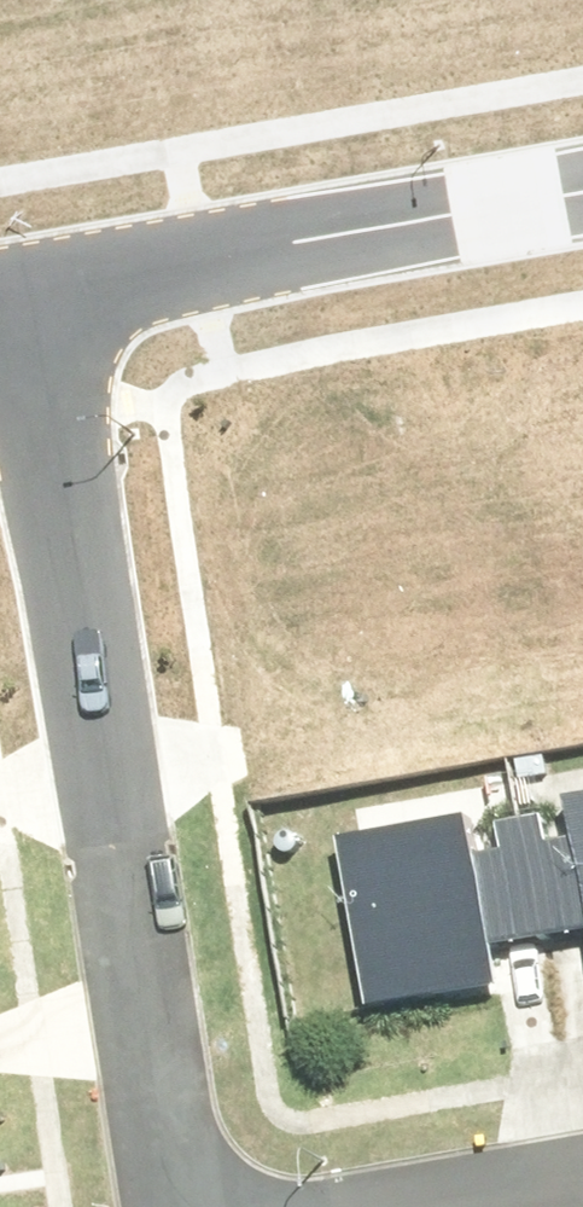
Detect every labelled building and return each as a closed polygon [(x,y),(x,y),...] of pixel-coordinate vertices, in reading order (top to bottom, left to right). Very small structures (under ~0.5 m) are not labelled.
[(347,851),(379,1014),(507,989),(501,956),(582,940),(582,806),(347,851)]
